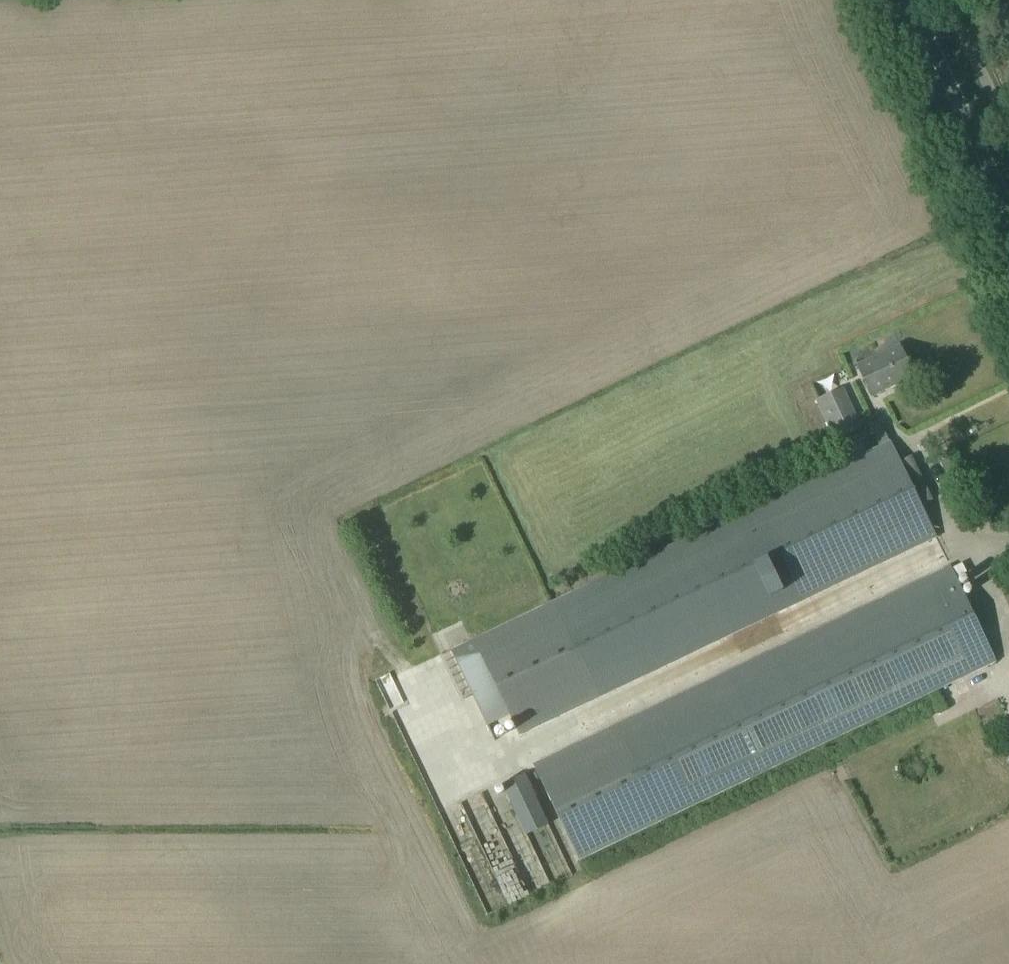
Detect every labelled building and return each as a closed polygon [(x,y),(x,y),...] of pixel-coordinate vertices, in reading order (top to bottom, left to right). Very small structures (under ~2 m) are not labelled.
[(898,347),(857,366),(871,395),(912,376),(898,347)] [(809,367),(815,396),(843,390),(837,362),(809,367)] [(846,404),(831,410),(839,429),(842,427),(845,435),(857,430),(846,404)] [(879,446),(450,650),(486,727),(509,716),(519,737),(596,700),(597,700),(937,538),(880,418),(868,424),(879,446)] [(950,565),(533,764),(579,861),(997,662),(950,565)] [(382,661),(370,669),(376,680),(389,672),(382,661)] [(507,852),(528,843),(497,768),(476,777),(507,852)] [(550,867),(561,863),(539,806),(522,813),(541,859),(546,857),(550,867)]
